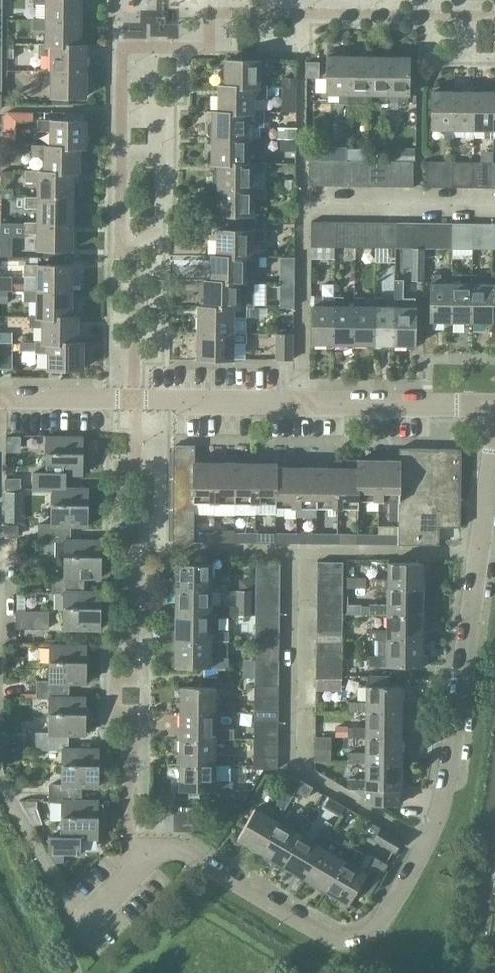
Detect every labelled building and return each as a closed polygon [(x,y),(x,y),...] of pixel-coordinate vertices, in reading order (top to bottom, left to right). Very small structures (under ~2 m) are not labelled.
[(46,20),(80,20),(80,0),(34,0),(34,3),(46,4),(46,20)] [(80,45),(80,20),(46,20),(33,19),(33,30),(46,30),(46,45),(80,45)] [(52,55),(52,71),(86,71),(86,45),(80,45),(46,45),(39,45),(39,55),(52,55)] [(339,104),(348,104),(348,95),(348,57),(336,57),(335,52),(328,52),(328,56),(327,56),(327,95),(340,95),(339,104)] [(355,52),(348,54),(348,57),(348,95),(348,104),(360,104),(369,104),(369,96),(368,96),(368,57),(356,57),(355,52)] [(388,104),(388,96),(388,57),(375,57),(374,52),(368,53),(368,57),(368,96),(369,96),(380,94),(380,104),(388,104)] [(388,57),(388,96),(399,96),(399,104),(408,104),(408,96),(409,96),(409,57),(396,57),(394,52),(388,54),(388,57)] [(226,61),(226,87),(259,88),(259,87),(260,71),(272,71),(273,62),(226,61)] [(319,78),(319,62),(306,61),(305,77),(319,78)] [(86,97),(86,71),(52,71),(39,71),(39,80),(52,81),(52,97),(86,97)] [(281,77),(281,87),(297,87),(297,78),(281,77)] [(253,97),(266,97),(266,87),(259,87),(259,88),(226,87),(219,87),(219,112),(219,113),(253,113),(253,97)] [(281,87),(281,113),(296,113),(297,87),(281,87)] [(454,91),(453,91),(441,91),(440,87),(434,88),(434,91),(433,91),(432,129),(444,130),(444,138),(454,138),(454,130),(453,130),(454,91)] [(474,92),(473,92),(461,92),(460,87),(453,89),(453,91),(454,91),(453,130),(454,130),(464,130),(464,138),(473,139),(473,130),(474,92)] [(494,92),(493,92),(480,92),(480,88),(473,89),(473,92),(474,92),(473,130),(484,130),(484,138),(493,139),(494,131),(493,131),(494,92)] [(39,102),(8,100),(7,132),(24,133),(24,112),(38,113),(39,102)] [(213,112),(213,138),(247,139),(247,138),(247,128),(263,128),(263,113),(253,113),(219,113),(219,112),(213,112)] [(39,131),(51,131),(51,147),(79,148),(85,148),(86,121),(39,121),(39,131)] [(277,128),(277,139),(280,139),(296,139),(296,128),(277,128)] [(213,165),(219,165),(219,164),(246,164),(246,163),(246,149),(259,149),(259,139),(247,139),(213,138),(213,165)] [(280,139),(280,151),(296,151),(296,139),(280,139)] [(45,157),(45,172),(45,173),(72,173),(79,173),(79,148),(51,147),(33,146),(32,156),(45,157)] [(399,149),(399,162),(401,162),(413,162),(415,162),(415,150),(399,149)] [(322,160),(310,160),(310,185),(322,185),(322,160)] [(334,185),(334,161),(322,160),(322,185),(334,185)] [(347,161),(334,161),(334,185),(347,186),(347,161)] [(367,186),(368,161),(347,161),(347,186),(367,186)] [(387,161),(368,161),(367,186),(387,186),(387,161)] [(400,186),(401,162),(399,162),(387,161),(387,186),(400,186)] [(400,186),(413,187),(413,162),(401,162),(400,186)] [(439,162),(428,162),(427,187),(439,187),(439,162)] [(453,162),(439,162),(439,187),(453,187),(453,162)] [(453,187),(473,188),(473,163),(453,162),(453,187)] [(252,173),(265,173),(265,164),(246,163),(246,164),(219,164),(219,165),(218,189),(252,190),(252,173)] [(493,163),(473,163),(473,188),(492,188),(493,163)] [(15,171),(2,171),(1,185),(15,185),(15,171)] [(39,194),(39,198),(72,198),(72,173),(45,173),(45,172),(32,172),(26,172),(26,182),(39,182),(39,194)] [(284,180),(284,190),(295,190),(295,185),(295,180),(284,180)] [(15,188),(1,188),(1,198),(15,198),(15,188)] [(265,190),(252,190),(218,189),(218,215),(230,216),(230,221),(242,221),(242,216),(251,216),(251,199),(265,199),(265,190)] [(279,189),(279,200),(295,200),(295,190),(284,190),(279,189)] [(17,198),(17,207),(26,207),(26,208),(39,208),(39,223),(39,224),(72,224),(72,198),(39,198),(17,198)] [(311,247),(323,247),(324,222),(311,222),(311,247)] [(337,222),(324,222),(323,247),(337,247),(337,222)] [(357,222),(337,222),(337,247),(357,248),(357,222)] [(378,223),(357,222),(357,248),(377,248),(378,223)] [(72,250),(72,224),(39,224),(26,223),(25,234),(39,234),(38,250),(72,250)] [(398,223),(378,223),(377,248),(397,248),(398,223)] [(413,223),(398,223),(397,248),(413,248),(413,223)] [(425,223),(413,223),(413,248),(425,249),(425,223)] [(438,224),(425,223),(425,249),(437,249),(438,224)] [(453,224),(438,224),(437,249),(453,249),(453,224)] [(474,224),(453,224),(453,249),(473,249),(474,224)] [(493,224),(474,224),(473,249),(493,249),(493,224)] [(24,226),(9,226),(8,234),(24,234),(24,226)] [(217,256),(252,257),(252,256),(252,240),(265,241),(265,231),(218,230),(217,256)] [(25,251),(5,250),(4,262),(24,264),(25,251)] [(258,256),(252,256),(252,257),(217,256),(212,256),(211,282),(245,282),(246,266),(258,266),(258,256)] [(38,276),(38,291),(38,292),(71,292),(71,265),(38,265),(38,257),(25,257),(25,276),(38,276)] [(279,270),(279,282),(293,283),(293,270),(279,270)] [(411,270),(411,281),(424,281),(424,270),(411,270)] [(452,322),(452,283),(440,283),(441,274),(433,274),(433,283),(431,283),(431,321),(445,322),(446,326),(453,326),(453,322),(452,322)] [(472,322),(472,284),(461,283),(461,275),(453,274),(452,283),(452,322),(453,322),(465,322),(465,326),(473,326),(473,322),(472,322)] [(492,284),(481,284),(481,275),(473,275),(472,284),(472,322),(473,322),(485,322),(486,328),(493,326),(493,323),(492,323),(492,284)] [(0,277),(0,291),(9,291),(13,291),(13,277),(0,277)] [(394,345),(395,345),(407,345),(408,350),(414,349),(414,345),(415,345),(416,298),(404,298),(404,279),(395,279),(394,306),(395,306),(394,345)] [(211,282),(206,282),(205,307),(239,308),(246,308),(246,307),(252,307),(252,282),(245,282),(211,282)] [(0,291),(0,304),(9,304),(9,291),(0,291)] [(38,302),(38,317),(71,318),(71,317),(71,292),(38,292),(38,291),(25,291),(25,302),(38,302)] [(314,305),(313,344),(328,344),(327,350),(335,348),(335,344),(334,344),(335,305),(334,305),(334,299),(334,297),(315,296),(314,305)] [(355,348),(355,344),(354,344),(355,305),(354,305),(344,305),(344,297),(334,297),(334,299),(334,305),(335,305),(334,344),(335,344),(347,344),(348,350),(355,348)] [(375,348),(375,344),(374,344),(375,306),(374,306),(363,306),(364,297),(354,297),(354,305),(355,305),(354,344),(355,344),(368,344),(368,350),(375,348)] [(395,349),(395,345),(394,345),(395,306),(394,306),(383,306),(384,297),(375,297),(374,306),(375,306),(374,344),(375,344),(387,344),(388,350),(395,349)] [(279,300),(279,308),(293,308),(293,300),(279,300)] [(246,308),(239,308),(205,307),(199,307),(199,333),(233,333),(233,317),(246,318),(246,316),(246,308)] [(246,308),(246,316),(258,316),(258,308),(252,308),(246,308)] [(77,343),(77,317),(71,317),(71,318),(38,317),(30,317),(30,327),(43,327),(43,342),(43,343),(77,343)] [(0,332),(0,342),(6,342),(13,342),(13,332),(0,332)] [(233,334),(233,333),(199,333),(198,359),(233,359),(233,344),(246,344),(246,334),(233,334)] [(292,359),(293,333),(277,333),(276,359),(292,359)] [(6,342),(0,342),(0,368),(13,369),(13,342),(6,342)] [(83,343),(77,343),(43,343),(43,342),(36,342),(36,353),(48,353),(48,376),(62,376),(62,370),(83,370),(83,343)] [(67,436),(90,435),(90,422),(66,422),(67,436)] [(51,490),(51,489),(66,489),(66,475),(83,475),(83,438),(47,437),(46,473),(33,473),(33,490),(51,490)] [(174,445),(173,541),(194,541),(194,531),(195,503),(193,503),(194,462),(195,462),(195,445),(174,445)] [(398,521),(398,533),(398,543),(398,544),(439,544),(439,526),(460,527),(461,449),(399,448),(399,460),(400,460),(400,501),(399,501),(398,521)] [(359,501),(379,501),(380,460),(358,460),(358,469),(359,469),(359,501)] [(400,460),(399,460),(380,460),(379,501),(390,501),(389,521),(398,521),(399,501),(400,501),(400,460)] [(195,503),(214,504),(215,463),(195,462),(194,462),(193,503),(195,503)] [(235,504),(235,463),(215,463),(214,504),(235,504)] [(256,463),(235,463),(235,504),(256,504),(256,463)] [(256,504),(256,510),(268,510),(268,504),(275,505),(276,504),(276,468),(277,468),(277,463),(256,463),(256,504)] [(284,508),(297,508),(297,468),(277,468),(276,468),(276,504),(275,505),(275,508),(276,508),(276,515),(284,515),(284,508)] [(317,509),(318,468),(297,468),(297,508),(317,509)] [(339,468),(318,468),(317,509),(338,509),(339,468)] [(359,469),(358,469),(339,468),(338,509),(359,509),(359,501),(359,469)] [(5,476),(5,488),(21,488),(22,476),(5,476)] [(89,489),(66,489),(51,489),(51,490),(51,524),(51,525),(72,525),(89,526),(89,489)] [(356,532),(356,522),(241,521),(241,531),(356,532)] [(5,524),(5,535),(16,536),(21,536),(21,524),(5,524)] [(72,541),(72,525),(51,525),(51,524),(39,524),(39,542),(65,542),(65,575),(52,575),(52,592),(65,592),(65,591),(84,591),(84,576),(101,576),(102,541),(72,541)] [(214,531),(214,541),(235,541),(235,532),(233,532),(233,527),(216,527),(216,531),(214,531)] [(214,531),(194,531),(194,541),(214,541),(214,531)] [(255,532),(235,532),(235,541),(255,542),(255,532)] [(275,532),(260,532),(255,532),(255,542),(275,542),(275,532)] [(275,532),(275,542),(296,542),(296,532),(275,532)] [(317,533),(296,532),(296,542),(317,542),(317,533)] [(317,533),(317,542),(338,543),(338,533),(317,533)] [(359,533),(338,533),(338,543),(359,543),(359,533)] [(359,533),(359,543),(378,543),(379,533),(359,533)] [(398,533),(379,533),(378,543),(398,543),(398,533)] [(318,561),(318,573),(342,573),(343,562),(318,561)] [(177,563),(176,588),(210,589),(228,589),(229,580),(210,579),(210,563),(177,563)] [(370,589),(389,589),(422,589),(423,564),(390,563),(389,580),(370,579),(370,589)] [(256,564),(256,576),(280,576),(280,564),(256,564)] [(318,573),(317,585),(342,585),(342,573),(318,573)] [(256,576),(255,588),(280,588),(280,576),(256,576)] [(367,577),(348,576),(348,587),(367,587),(367,577)] [(251,578),(239,578),(239,588),(251,588),(251,578)] [(317,585),(317,596),(342,597),(342,585),(317,585)] [(218,615),(237,615),(237,605),(236,605),(210,605),(210,589),(176,588),(176,614),(210,615),(218,615)] [(255,588),(255,600),(280,600),(280,588),(255,588)] [(422,615),(422,589),(389,589),(389,605),(370,605),(370,606),(370,615),(389,615),(422,615)] [(236,590),(236,605),(237,605),(237,615),(251,615),(252,590),(236,590)] [(101,629),(101,591),(84,591),(65,591),(65,592),(64,628),(101,629)] [(25,592),(17,592),(17,610),(25,611),(25,592)] [(317,596),(317,608),(342,608),(342,597),(317,596)] [(255,600),(255,612),(280,612),(280,600),(255,600)] [(347,605),(347,614),(360,615),(360,606),(360,605),(347,605)] [(360,606),(360,615),(370,615),(370,606),(360,606)] [(317,608),(317,620),(342,620),(342,608),(317,608)] [(16,627),(49,628),(49,611),(25,611),(17,610),(16,627)] [(255,612),(255,624),(279,624),(280,612),(255,612)] [(176,614),(176,639),(210,640),(228,640),(228,630),(217,630),(218,615),(210,615),(176,614)] [(372,641),(378,641),(422,642),(422,615),(389,615),(389,631),(370,631),(370,641),(372,641)] [(317,620),(317,632),(342,632),(342,620),(317,620)] [(255,624),(255,636),(279,636),(279,624),(255,624)] [(317,632),(317,643),(342,644),(342,632),(317,632)] [(255,636),(255,648),(279,648),(279,636),(255,636)] [(227,657),(210,657),(210,640),(176,639),(175,666),(203,666),(203,675),(220,675),(220,666),(227,666),(227,657)] [(369,656),(369,666),(421,667),(422,642),(378,641),(372,641),(372,656),(369,656)] [(317,643),(317,655),(341,655),(342,644),(317,643)] [(37,698),(49,698),(49,697),(68,698),(69,683),(86,683),(87,646),(50,645),(50,682),(38,681),(37,698)] [(255,648),(255,660),(279,660),(279,648),(255,648)] [(317,655),(316,667),(341,667),(341,655),(317,655)] [(255,660),(254,672),(279,672),(279,660),(255,660)] [(341,667),(316,667),(316,678),(341,679),(341,667)] [(254,672),(254,684),(279,684),(279,672),(254,672)] [(368,676),(368,686),(390,687),(390,677),(368,676)] [(254,684),(254,696),(279,696),(279,684),(254,684)] [(181,685),(181,711),(215,712),(234,712),(234,702),(215,702),(215,686),(181,685)] [(349,712),(367,713),(401,713),(402,687),(390,687),(368,686),(368,703),(349,702),(349,712)] [(254,696),(254,708),(278,708),(279,696),(254,696)] [(49,697),(49,698),(49,733),(37,733),(36,749),(63,750),(63,749),(68,749),(68,734),(85,734),(86,698),(68,698),(49,697)] [(254,708),(254,720),(278,720),(278,708),(254,708)] [(215,728),(215,712),(181,711),(181,737),(215,738),(233,738),(233,728),(215,728)] [(349,738),(367,738),(401,739),(401,713),(367,713),(367,728),(349,728),(349,737),(349,738)] [(254,720),(254,732),(278,732),(278,720),(254,720)] [(326,731),(326,737),(331,737),(334,737),(349,737),(349,728),(334,728),(334,731),(326,731)] [(254,732),(253,744),(278,744),(278,732),(254,732)] [(181,737),(180,763),(215,764),(233,764),(233,753),(215,753),(215,738),(181,737)] [(331,762),(331,737),(326,737),(314,737),(314,762),(331,762)] [(348,764),(367,764),(401,764),(401,739),(367,738),(367,754),(348,753),(348,764)] [(253,744),(253,756),(278,756),(278,744),(253,744)] [(62,801),(62,800),(80,800),(81,786),(98,786),(98,750),(68,749),(63,749),(63,750),(62,785),(50,784),(49,800),(62,801)] [(3,750),(3,763),(10,763),(11,750),(3,750)] [(253,756),(253,768),(278,768),(278,756),(253,756)] [(180,763),(180,789),(214,789),(214,796),(232,797),(238,797),(238,788),(232,788),(232,780),(214,780),(215,764),(180,763)] [(401,790),(401,764),(367,764),(367,780),(348,779),(348,789),(367,789),(367,800),(374,805),(399,805),(399,790),(401,790)] [(238,838),(260,851),(277,822),(301,782),(290,776),(276,801),(278,802),(269,817),(255,809),(238,838)] [(302,783),(297,791),(305,796),(310,788),(302,783)] [(182,796),(179,820),(200,822),(203,798),(182,796)] [(49,836),(49,853),(64,853),(80,853),(80,837),(97,837),(98,801),(80,800),(62,800),(62,801),(61,836),(49,836)] [(291,830),(277,822),(260,851),(282,864),(299,835),(309,819),(301,814),(291,830)] [(313,843),(299,835),(282,864),(304,877),(328,837),(331,832),(323,827),(313,843)] [(401,840),(382,829),(375,839),(395,851),(401,840)] [(326,890),(344,861),(353,845),(345,840),(342,846),(328,837),(304,877),(326,890)] [(64,853),(49,853),(54,862),(63,862),(64,853)] [(357,869),(344,861),(326,890),(328,892),(327,893),(328,896),(334,900),(338,899),(338,898),(349,904),(358,888),(369,895),(387,865),(367,853),(357,869)] [(150,896),(161,890),(153,874),(142,879),(150,896)]
